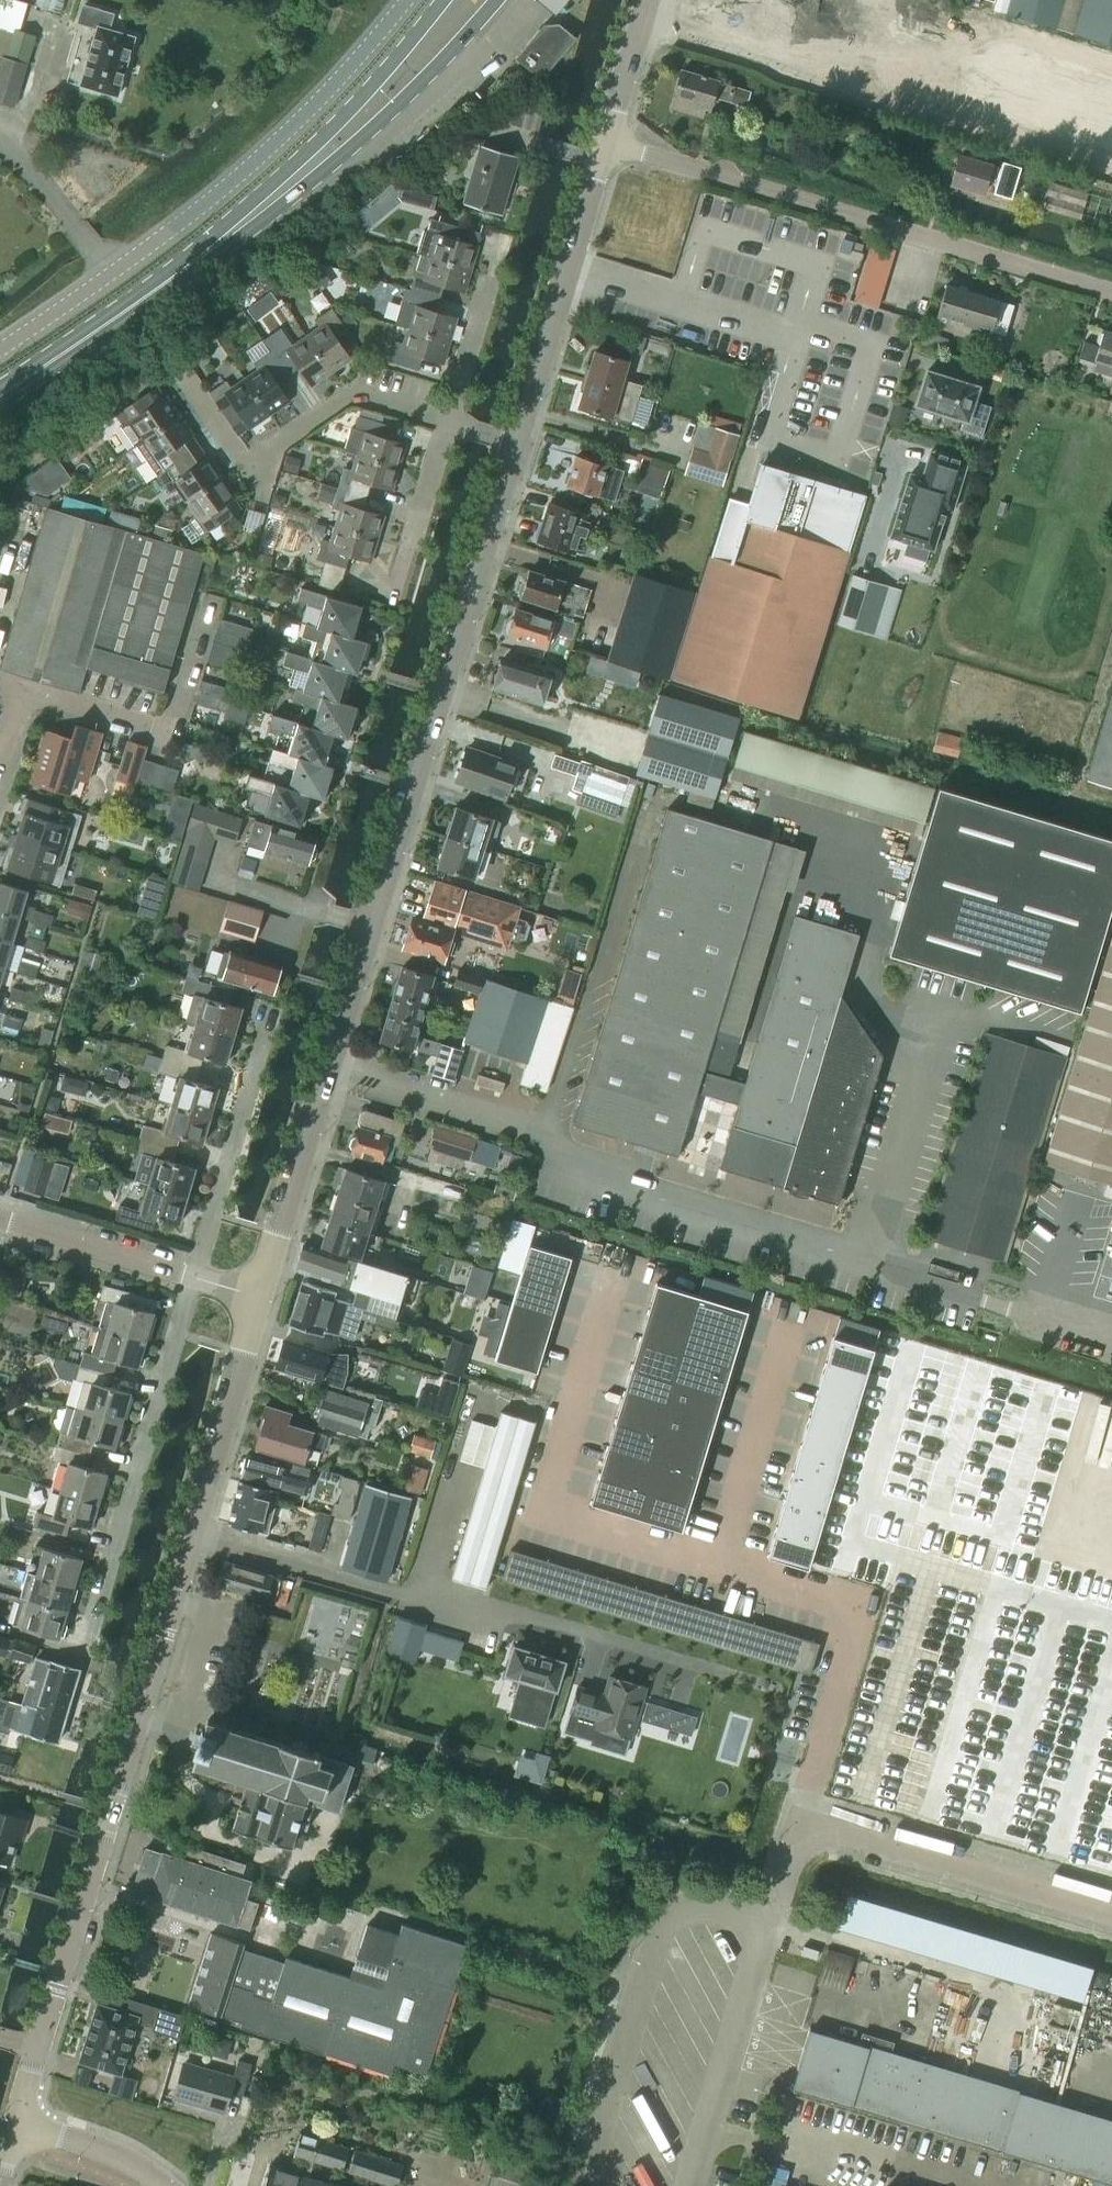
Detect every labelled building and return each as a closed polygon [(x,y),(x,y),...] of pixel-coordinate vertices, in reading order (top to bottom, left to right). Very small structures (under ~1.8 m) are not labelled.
[(20,30),(29,3),(17,0),(2,0),(0,7),(0,102),(14,106),(36,35),(20,30)] [(556,14),(568,0),(539,0),(556,14)] [(993,0),(991,8),(1111,43),(1111,0),(994,0),(993,0)] [(84,5),(79,22),(98,27),(81,84),(118,95),(135,36),(109,29),(113,13),(84,5)] [(575,36),(574,35),(558,22),(542,24),(539,28),(514,57),(540,79),(576,36),(575,36)] [(745,105),(750,90),(681,69),(670,106),(702,116),(705,106),(709,107),(713,95),(745,105)] [(538,131),(546,102),(529,97),(528,103),(518,100),(512,123),(538,131)] [(502,215),(519,157),(487,147),(479,177),(468,183),(462,203),(502,215)] [(1002,160),(1000,167),(960,155),(951,184),(968,189),(968,192),(979,195),(980,192),(983,193),(987,179),(996,182),(993,192),(1011,198),(1021,165),(1002,160)] [(1049,181),(1041,208),(1111,229),(1111,200),(1049,181)] [(405,200),(433,207),(435,198),(407,192),(405,200)] [(430,219),(424,239),(420,254),(428,256),(469,268),(476,245),(455,239),(459,227),(430,219)] [(866,256),(890,263),(894,250),(870,243),(866,256)] [(409,290),(438,299),(442,286),(462,292),(469,268),(428,256),(423,273),(415,270),(409,290)] [(862,270),(886,277),(890,263),(866,256),(862,270)] [(858,284),(881,291),(886,277),(862,270),(858,284)] [(881,291),(858,284),(854,299),(877,306),(881,291)] [(990,331),(999,300),(946,284),(937,316),(990,331)] [(405,289),(395,324),(399,325),(406,328),(448,340),(455,317),(434,311),(438,299),(409,290),(405,289)] [(305,336),(330,372),(350,358),(338,341),(348,334),(330,307),(313,320),(317,327),(305,336)] [(350,311),(341,317),(348,328),(357,322),(350,311)] [(448,340),(406,328),(402,343),(394,341),(388,361),(417,370),(421,357),(441,363),(448,340)] [(923,331),(919,344),(939,350),(943,336),(923,331)] [(1103,331),(1094,362),(1111,368),(1111,333),(1103,331)] [(642,354),(647,337),(636,334),(631,351),(642,354)] [(269,350),(287,376),(298,369),(309,386),(330,372),(305,336),(291,345),(286,338),(269,350)] [(243,378),(268,414),(287,401),(276,384),(287,376),(269,350),(252,362),(256,369),(243,378)] [(587,379),(639,394),(642,384),(623,379),(629,360),(595,350),(587,379)] [(927,370),(916,404),(964,419),(961,428),(983,435),(991,405),(975,400),(979,387),(927,370)] [(208,392),(207,393),(228,423),(229,422),(239,416),(248,429),(268,414),(243,378),(230,388),(225,380),(208,392)] [(639,394),(587,379),(579,407),(631,422),(639,394)] [(138,397),(114,414),(114,415),(115,417),(125,431),(134,444),(177,415),(164,395),(146,407),(139,398),(138,397)] [(351,427),(344,449),(357,453),(356,455),(397,466),(404,442),(384,437),(388,425),(382,423),(384,415),(362,408),(359,416),(358,416),(354,428),(351,427)] [(177,415),(134,444),(144,459),(156,476),(181,458),(173,447),(191,435),(177,415)] [(684,473),(722,485),(738,434),(716,427),(708,452),(693,447),(684,473)] [(599,490),(598,492),(598,494),(598,495),(599,495),(600,496),(601,496),(602,496),(604,497),(605,497),(608,498),(610,499),(611,499),(613,499),(615,499),(616,497),(616,494),(618,491),(618,490),(619,488),(619,486),(622,478),(622,477),(623,474),(623,472),(624,471),(624,470),(624,469),(625,470),(627,471),(628,471),(630,472),(632,472),(632,474),(632,476),(633,480),(633,481),(633,482),(634,483),(634,487),(635,489),(641,492),(642,492),(644,492),(644,493),(645,493),(646,493),(648,494),(652,495),(653,496),(657,497),(659,497),(659,496),(660,495),(660,494),(661,494),(661,493),(664,487),(666,481),(667,477),(668,477),(668,476),(668,475),(670,470),(670,469),(669,468),(663,467),(661,466),(660,466),(658,465),(652,463),(649,462),(646,461),(645,460),(644,460),(643,459),(643,458),(641,457),(637,456),(636,455),(628,453),(627,453),(627,454),(626,455),(625,455),(624,455),(623,455),(622,456),(620,457),(619,458),(618,459),(618,461),(618,463),(619,465),(619,466),(620,466),(621,467),(620,467),(621,468),(622,468),(617,467),(614,466),(611,465),(610,465),(609,465),(608,464),(606,464),(605,469),(604,470),(604,471),(604,472),(603,474),(603,475),(603,476),(602,479),(602,480),(600,483),(600,484),(599,487),(599,490)] [(934,465),(926,463),(922,477),(910,472),(890,536),(908,541),(905,553),(924,559),(928,547),(933,549),(946,508),(952,510),(961,481),(967,462),(938,453),(934,465)] [(287,454),(283,469),(297,473),(301,458),(287,454)] [(337,488),(367,496),(370,484),(390,489),(397,466),(356,455),(352,470),(343,467),(337,488)] [(597,494),(606,464),(576,455),(567,485),(597,494)] [(181,458),(156,476),(168,493),(175,488),(184,502),(220,477),(207,457),(189,470),(181,458)] [(675,680),(797,718),(846,555),(864,494),(761,461),(749,502),(730,496),(712,556),(675,680)] [(191,526),(184,531),(192,542),(199,537),(224,520),(216,509),(234,496),(220,477),(184,502),(193,515),(186,519),(191,526)] [(35,495),(39,481),(30,479),(26,493),(35,495)] [(367,496),(337,488),(331,508),(340,510),(335,526),(375,538),(382,514),(363,509),(367,496)] [(1,668),(78,691),(86,666),(114,574),(127,531),(17,498),(11,517),(43,526),(1,668)] [(545,522),(586,534),(590,520),(584,518),(585,514),(551,503),(545,522)] [(586,534),(545,522),(539,540),(574,551),(575,547),(581,549),(586,534)] [(155,525),(155,527),(155,529),(155,530),(157,531),(157,532),(162,534),(170,534),(171,534),(172,531),(172,529),(171,529),(170,528),(169,527),(168,526),(167,526),(167,525),(166,525),(165,525),(162,524),(157,524),(156,524),(155,525)] [(375,538),(335,526),(331,541),(322,539),(316,559),(346,568),(349,555),(369,561),(375,538)] [(127,531),(114,574),(86,666),(163,689),(204,553),(127,530),(127,531)] [(270,569),(273,557),(256,552),(252,563),(270,569)] [(205,592),(216,556),(205,553),(194,589),(205,592)] [(556,608),(565,580),(529,569),(520,597),(556,608)] [(853,573),(838,623),(840,624),(868,633),(884,583),(853,573)] [(635,574),(609,657),(668,675),(693,592),(635,574)] [(303,622),(366,641),(352,637),(361,606),(300,587),(296,600),(308,604),(303,622)] [(507,621),(505,630),(508,635),(544,646),(549,631),(555,632),(572,638),(577,621),(560,616),(558,621),(516,608),(513,617),(507,621)] [(215,630),(249,640),(252,629),(218,619),(215,630)] [(286,651),(357,672),(366,641),(303,622),(303,623),(304,624),(301,636),(313,639),(308,656),(286,650),(286,651)] [(249,640),(215,630),(212,641),(213,641),(207,661),(229,668),(235,648),(246,651),(249,640)] [(357,672),(286,651),(282,664),(293,668),(288,686),(357,706),(357,705),(338,700),(347,670),(356,673),(357,672)] [(660,693),(665,677),(616,662),(616,663),(591,655),(586,671),(562,749),(715,796),(739,717),(660,693)] [(552,688),(555,676),(500,659),(497,671),(492,672),(490,681),(492,684),(492,688),(515,695),(518,700),(524,702),(530,699),(542,703),(546,687),(552,688)] [(198,692),(231,702),(234,691),(201,680),(198,692)] [(357,706),(288,686),(295,688),(291,701),(303,705),(298,721),(272,713),(271,714),(348,737),(357,706)] [(231,702),(198,692),(194,703),(227,713),(231,702)] [(1089,781),(1111,788),(1111,704),(1089,781)] [(348,737),(271,714),(267,728),(279,731),(274,747),(272,746),(272,748),(324,763),(333,734),(347,738),(348,737)] [(88,781),(102,731),(75,724),(71,737),(44,729),(29,782),(70,794),(75,777),(88,781)] [(957,757),(961,742),(962,738),(938,731),(933,750),(957,757)] [(147,744),(139,742),(127,739),(116,778),(135,784),(147,744)] [(213,764),(216,753),(183,743),(180,754),(213,764)] [(467,747),(456,781),(505,797),(517,763),(467,747)] [(272,748),(268,761),(294,769),(288,787),(323,798),(333,766),(324,763),(272,748)] [(554,753),(550,766),(576,775),(572,785),(581,788),(589,764),(554,753)] [(150,785),(156,763),(145,760),(139,782),(150,785)] [(156,763),(150,785),(161,788),(167,766),(156,763)] [(167,766),(161,788),(172,792),(179,770),(167,766)] [(323,798),(248,775),(244,788),(256,792),(250,810),(299,825),(308,795),(323,799),(323,798)] [(1087,986),(1111,903),(1111,839),(939,787),(889,954),(910,960),(1080,1011),(1082,1003),(1091,1006),(1096,988),(1087,986)] [(175,793),(162,833),(181,839),(194,799),(175,793)] [(18,834),(71,851),(82,815),(25,798),(20,813),(24,814),(18,834)] [(196,802),(179,856),(206,864),(214,838),(235,844),(243,817),(196,802)] [(448,837),(483,848),(488,834),(496,836),(501,821),(492,818),(457,807),(448,837)] [(704,1070),(773,839),(667,807),(573,1123),(679,1154),(697,1093),(704,1070)] [(118,821),(96,814),(92,825),(115,832),(118,821)] [(118,821),(115,831),(126,834),(129,827),(118,820),(118,821)] [(316,838),(273,826),(255,820),(247,845),(266,850),(265,851),(308,864),(309,862),(314,859),(317,852),(314,845),(316,838)] [(71,851),(18,834),(12,855),(8,853),(3,869),(60,886),(71,851)] [(483,848),(448,837),(439,866),(474,877),(477,866),(485,869),(491,850),(483,848)] [(257,856),(246,853),(240,875),(250,878),(257,856)] [(148,878),(137,912),(155,918),(166,883),(148,878)] [(466,924),(463,935),(507,948),(510,937),(523,941),(529,920),(516,916),(519,906),(436,881),(424,922),(439,926),(440,921),(449,924),(450,919),(466,924)] [(19,918),(50,926),(54,915),(23,907),(28,890),(0,882),(0,911),(19,918)] [(94,900),(97,890),(75,883),(72,893),(94,900)] [(806,913),(847,925),(854,899),(814,887),(806,913)] [(229,900),(220,931),(254,941),(263,909),(229,900)] [(12,943),(15,932),(19,918),(0,911),(0,939),(12,943)] [(721,1166),(784,1185),(838,1200),(881,1054),(841,994),(859,934),(796,915),(746,1083),(739,1105),(721,1166)] [(424,922),(413,919),(409,932),(405,933),(403,939),(406,940),(404,947),(444,959),(452,932),(463,935),(466,924),(450,919),(449,924),(440,921),(439,926),(424,922)] [(1096,988),(1091,1006),(1044,1162),(1111,1182),(1111,934),(1096,988)] [(46,941),(28,936),(24,947),(42,952),(46,941)] [(4,968),(12,943),(0,939),(0,967),(4,968)] [(86,950),(78,975),(99,981),(106,956),(86,950)] [(280,968),(224,951),(217,973),(273,991),(280,968)] [(35,978),(38,967),(20,961),(17,972),(35,978)] [(565,965),(556,997),(574,1002),(583,970),(565,965)] [(395,994),(424,1003),(429,987),(434,988),(438,975),(403,966),(395,994)] [(458,970),(453,985),(478,994),(464,1041),(526,1061),(519,1083),(545,1091),(570,1015),(573,1007),(458,969),(458,970)] [(185,1021),(196,1024),(233,1035),(242,1007),(219,1001),(223,988),(186,977),(182,991),(193,994),(185,1021)] [(9,998),(27,1004),(27,1003),(31,993),(12,987),(9,998)] [(424,1003),(395,994),(389,1017),(418,1026),(424,1003)] [(19,1030),(23,1019),(0,1012),(0,1024),(19,1030)] [(416,1050),(420,1037),(415,1036),(418,1026),(389,1017),(382,1040),(416,1050)] [(162,1058),(200,1069),(203,1057),(225,1063),(233,1035),(196,1024),(188,1051),(166,1045),(162,1058)] [(1066,1055),(986,1032),(928,1227),(925,1238),(1005,1261),(1066,1055)] [(420,1037),(416,1050),(437,1056),(440,1042),(420,1036),(420,1037)] [(441,1042),(432,1073),(454,1080),(463,1049),(441,1042)] [(173,1104),(210,1115),(218,1088),(196,1081),(200,1069),(162,1058),(158,1071),(180,1078),(173,1104)] [(746,1083),(704,1070),(697,1093),(739,1105),(746,1083)] [(50,1100),(47,1110),(57,1113),(60,1103),(50,1100)] [(139,1138),(176,1149),(180,1137),(202,1143),(210,1115),(173,1104),(165,1131),(143,1125),(139,1138)] [(398,1145),(405,1122),(364,1110),(357,1135),(353,1138),(351,1144),(353,1149),(352,1153),(382,1161),(387,1142),(398,1145)] [(477,1137),(435,1124),(428,1147),(470,1160),(477,1137)] [(149,1185),(187,1196),(195,1168),(173,1161),(176,1149),(139,1138),(135,1152),(157,1158),(149,1185)] [(495,1184),(494,1188),(494,1190),(495,1191),(495,1192),(496,1192),(498,1194),(500,1195),(501,1195),(502,1196),(503,1196),(506,1197),(508,1198),(512,1199),(513,1198),(514,1197),(514,1196),(515,1195),(515,1194),(517,1188),(517,1187),(516,1185),(515,1185),(515,1184),(514,1183),(512,1181),(512,1180),(512,1179),(511,1178),(511,1177),(510,1175),(509,1174),(510,1174),(513,1174),(516,1173),(518,1172),(518,1171),(519,1170),(520,1169),(520,1168),(521,1168),(521,1167),(522,1163),(523,1158),(523,1156),(522,1155),(513,1153),(512,1153),(511,1154),(510,1157),(509,1160),(508,1164),(508,1165),(507,1165),(506,1173),(507,1173),(508,1174),(506,1174),(505,1174),(503,1174),(500,1174),(498,1175),(497,1179),(497,1180),(496,1181),(495,1184)] [(43,1194),(52,1163),(34,1157),(25,1188),(43,1194)] [(338,1194),(376,1205),(384,1179),(347,1167),(338,1194)] [(187,1196),(149,1185),(141,1212),(120,1205),(116,1219),(153,1230),(157,1217),(178,1223),(187,1196)] [(330,1219),(368,1230),(376,1205),(338,1194),(330,1219)] [(368,1230),(330,1219),(322,1244),(360,1256),(368,1230)] [(468,1237),(464,1249),(490,1257),(494,1245),(468,1237)] [(395,1316),(408,1275),(304,1243),(296,1269),(357,1288),(353,1303),(395,1316)] [(529,1244),(494,1359),(537,1372),(572,1257),(529,1244)] [(344,1314),(347,1301),(334,1297),(336,1292),(302,1282),(289,1324),(323,1334),(324,1330),(338,1334),(341,1322),(346,1323),(348,1315),(344,1314)] [(656,1282),(590,1503),(682,1531),(748,1309),(656,1282)] [(99,1326),(145,1339),(153,1312),(128,1304),(132,1292),(103,1283),(99,1297),(107,1299),(99,1326)] [(395,1329),(399,1319),(377,1312),(374,1322),(395,1329)] [(833,1335),(767,1556),(808,1569),(875,1348),(874,1347),(879,1328),(839,1316),(834,1335),(833,1335)] [(80,1364),(109,1373),(113,1360),(137,1367),(145,1339),(99,1326),(91,1352),(84,1350),(80,1364)] [(285,1340),(277,1368),(342,1387),(346,1372),(341,1370),(341,1353),(327,1353),(326,1352),(285,1340)] [(76,1406),(122,1420),(130,1392),(105,1384),(109,1373),(80,1364),(76,1377),(84,1380),(76,1406)] [(417,1403),(417,1404),(417,1405),(418,1406),(419,1406),(421,1407),(425,1408),(430,1410),(432,1410),(433,1411),(435,1411),(436,1412),(442,1413),(444,1414),(446,1415),(449,1415),(450,1413),(450,1412),(451,1410),(451,1409),(452,1408),(452,1407),(453,1402),(454,1400),(455,1397),(456,1396),(457,1391),(459,1385),(459,1383),(458,1382),(457,1382),(453,1380),(449,1380),(448,1379),(446,1379),(443,1379),(442,1380),(440,1387),(439,1388),(438,1392),(437,1393),(434,1393),(432,1392),(431,1392),(428,1391),(426,1390),(425,1390),(423,1390),(422,1390),(421,1391),(420,1395),(418,1399),(418,1401),(417,1403)] [(336,1427),(346,1394),(326,1388),(325,1391),(320,1389),(311,1416),(318,1422),(336,1427)] [(346,1394),(336,1427),(358,1434),(368,1400),(346,1394)] [(322,1451),(327,1433),(289,1422),(292,1411),(266,1404),(259,1428),(261,1428),(255,1447),(305,1461),(309,1447),(322,1451)] [(57,1443),(86,1452),(89,1440),(114,1447),(122,1420),(76,1406),(68,1432),(61,1430),(57,1443)] [(451,1577),(485,1587),(535,1420),(501,1410),(451,1577)] [(482,1467),(495,1426),(472,1419),(459,1459),(482,1467)] [(430,1457),(435,1440),(414,1433),(409,1451),(430,1457)] [(52,1486),(99,1500),(107,1472),(82,1465),(86,1452),(57,1443),(53,1458),(60,1460),(52,1486)] [(246,1455),(241,1476),(279,1485),(306,1492),(313,1466),(286,1459),(285,1465),(246,1455)] [(260,1531),(271,1488),(240,1480),(229,1523),(260,1531)] [(356,1520),(411,1535),(413,1527),(401,1524),(410,1495),(367,1483),(356,1520)] [(99,1500),(52,1486),(45,1513),(38,1511),(34,1524),(62,1533),(66,1521),(90,1528),(99,1500)] [(411,1535),(356,1520),(342,1568),(385,1580),(395,1547),(406,1550),(411,1535)] [(27,1570),(74,1584),(82,1557),(35,1543),(27,1570)] [(510,1549),(501,1580),(516,1585),(525,1553),(510,1549)] [(525,1553),(516,1585),(530,1589),(540,1558),(525,1553)] [(540,1558),(530,1589),(545,1594),(555,1562),(540,1558)] [(285,1606),(290,1586),(284,1585),(286,1579),(225,1561),(217,1587),(285,1606)] [(555,1562),(545,1594),(560,1598),(569,1567),(555,1562)] [(569,1567),(560,1598),(574,1603),(584,1571),(569,1567)] [(20,1596),(67,1610),(74,1584),(27,1570),(20,1596)] [(584,1571),(574,1603),(589,1607),(599,1575),(584,1571)] [(599,1575),(589,1607),(604,1611),(613,1580),(599,1575)] [(613,1580),(604,1611),(619,1616),(628,1584),(613,1580)] [(628,1584),(619,1616),(633,1620),(643,1589),(628,1584)] [(643,1589),(633,1620),(648,1625),(658,1593),(643,1589)] [(658,1593),(648,1625),(663,1629),(672,1598),(658,1593)] [(67,1610),(20,1596),(12,1623),(59,1637),(67,1610)] [(672,1598),(663,1629),(677,1634),(687,1602),(672,1598)] [(687,1602),(677,1634),(692,1638),(702,1607),(687,1602)] [(702,1607),(692,1638),(707,1643),(716,1611),(702,1607)] [(716,1611),(707,1643),(722,1647),(731,1615),(716,1611)] [(731,1615),(722,1647),(736,1652),(746,1620),(731,1615)] [(387,1652),(416,1660),(419,1649),(425,1629),(427,1624),(398,1616),(387,1652)] [(746,1620),(736,1652),(751,1656),(761,1624),(746,1620)] [(761,1624),(751,1656),(766,1660),(775,1629),(761,1624)] [(425,1629),(419,1649),(432,1653),(438,1633),(425,1629)] [(775,1629),(766,1660),(780,1665),(790,1633),(775,1629)] [(790,1633),(780,1665),(795,1669),(805,1638),(790,1633)] [(29,1663),(35,1644),(0,1634),(0,1654),(29,1663)] [(805,1638),(795,1669),(810,1674),(819,1642),(805,1638)] [(556,1689),(564,1661),(513,1646),(505,1673),(521,1678),(513,1704),(532,1710),(540,1684),(556,1689)] [(22,1703),(64,1716),(78,1670),(36,1657),(22,1703)] [(630,1738),(646,1687),(609,1675),(603,1695),(596,1693),(597,1691),(577,1685),(569,1712),(595,1720),(593,1726),(630,1738)] [(10,1734),(12,1726),(57,1740),(64,1716),(22,1703),(0,1697),(0,1731),(10,1734)] [(685,1713),(679,1731),(691,1735),(697,1716),(685,1713)] [(305,1799),(331,1807),(339,1810),(353,1764),(324,1755),(306,1750),(307,1744),(292,1739),(291,1745),(216,1722),(207,1720),(204,1731),(201,1730),(194,1753),(196,1753),(193,1765),(247,1781),(305,1798),(305,1799)] [(12,1755),(0,1752),(0,1768),(7,1770),(12,1755)] [(305,1798),(247,1781),(233,1826),(292,1844),(305,1799),(305,1798)] [(26,1819),(0,1812),(0,1860),(9,1863),(17,1837),(20,1838),(26,1819)] [(162,1854),(145,1848),(132,1890),(148,1895),(148,1896),(249,1929),(258,1902),(245,1898),(250,1881),(241,1878),(245,1864),(170,1839),(165,1853),(162,1852),(162,1854)] [(326,1900),(330,1890),(316,1886),(312,1896),(326,1900)] [(320,1915),(323,1905),(310,1901),(307,1911),(320,1915)] [(467,1944),(446,1938),(402,1924),(399,1934),(366,1924),(350,1977),(286,1957),(284,1961),(243,1948),(245,1944),(210,1933),(187,2005),(241,2021),(239,2026),(325,2053),(326,2048),(392,2069),(394,2062),(405,2066),(411,2045),(434,2052),(467,1944)] [(853,1954),(859,1933),(838,1927),(832,1947),(853,1954)] [(96,2003),(78,2061),(119,2074),(138,2016),(96,2003)] [(177,2037),(184,2016),(159,2008),(152,2029),(177,2037)] [(888,2051),(891,2040),(864,2032),(861,2043),(808,2027),(790,2087),(1111,2182),(1111,2118),(888,2051)] [(224,2112),(229,2091),(242,2095),(251,2064),(237,2060),(233,2077),(184,2063),(174,2097),(224,2112)] [(308,2177),(313,2160),(342,2169),(349,2148),(332,2143),(334,2138),(320,2134),(318,2139),(300,2133),(293,2154),(302,2156),(297,2173),(269,2165),(263,2185),(337,2185),(308,2177)] [(402,2166),(355,2150),(348,2171),(396,2185),(402,2166)] [(524,2175),(495,2167),(490,2185),(521,2185),(524,2175)]
